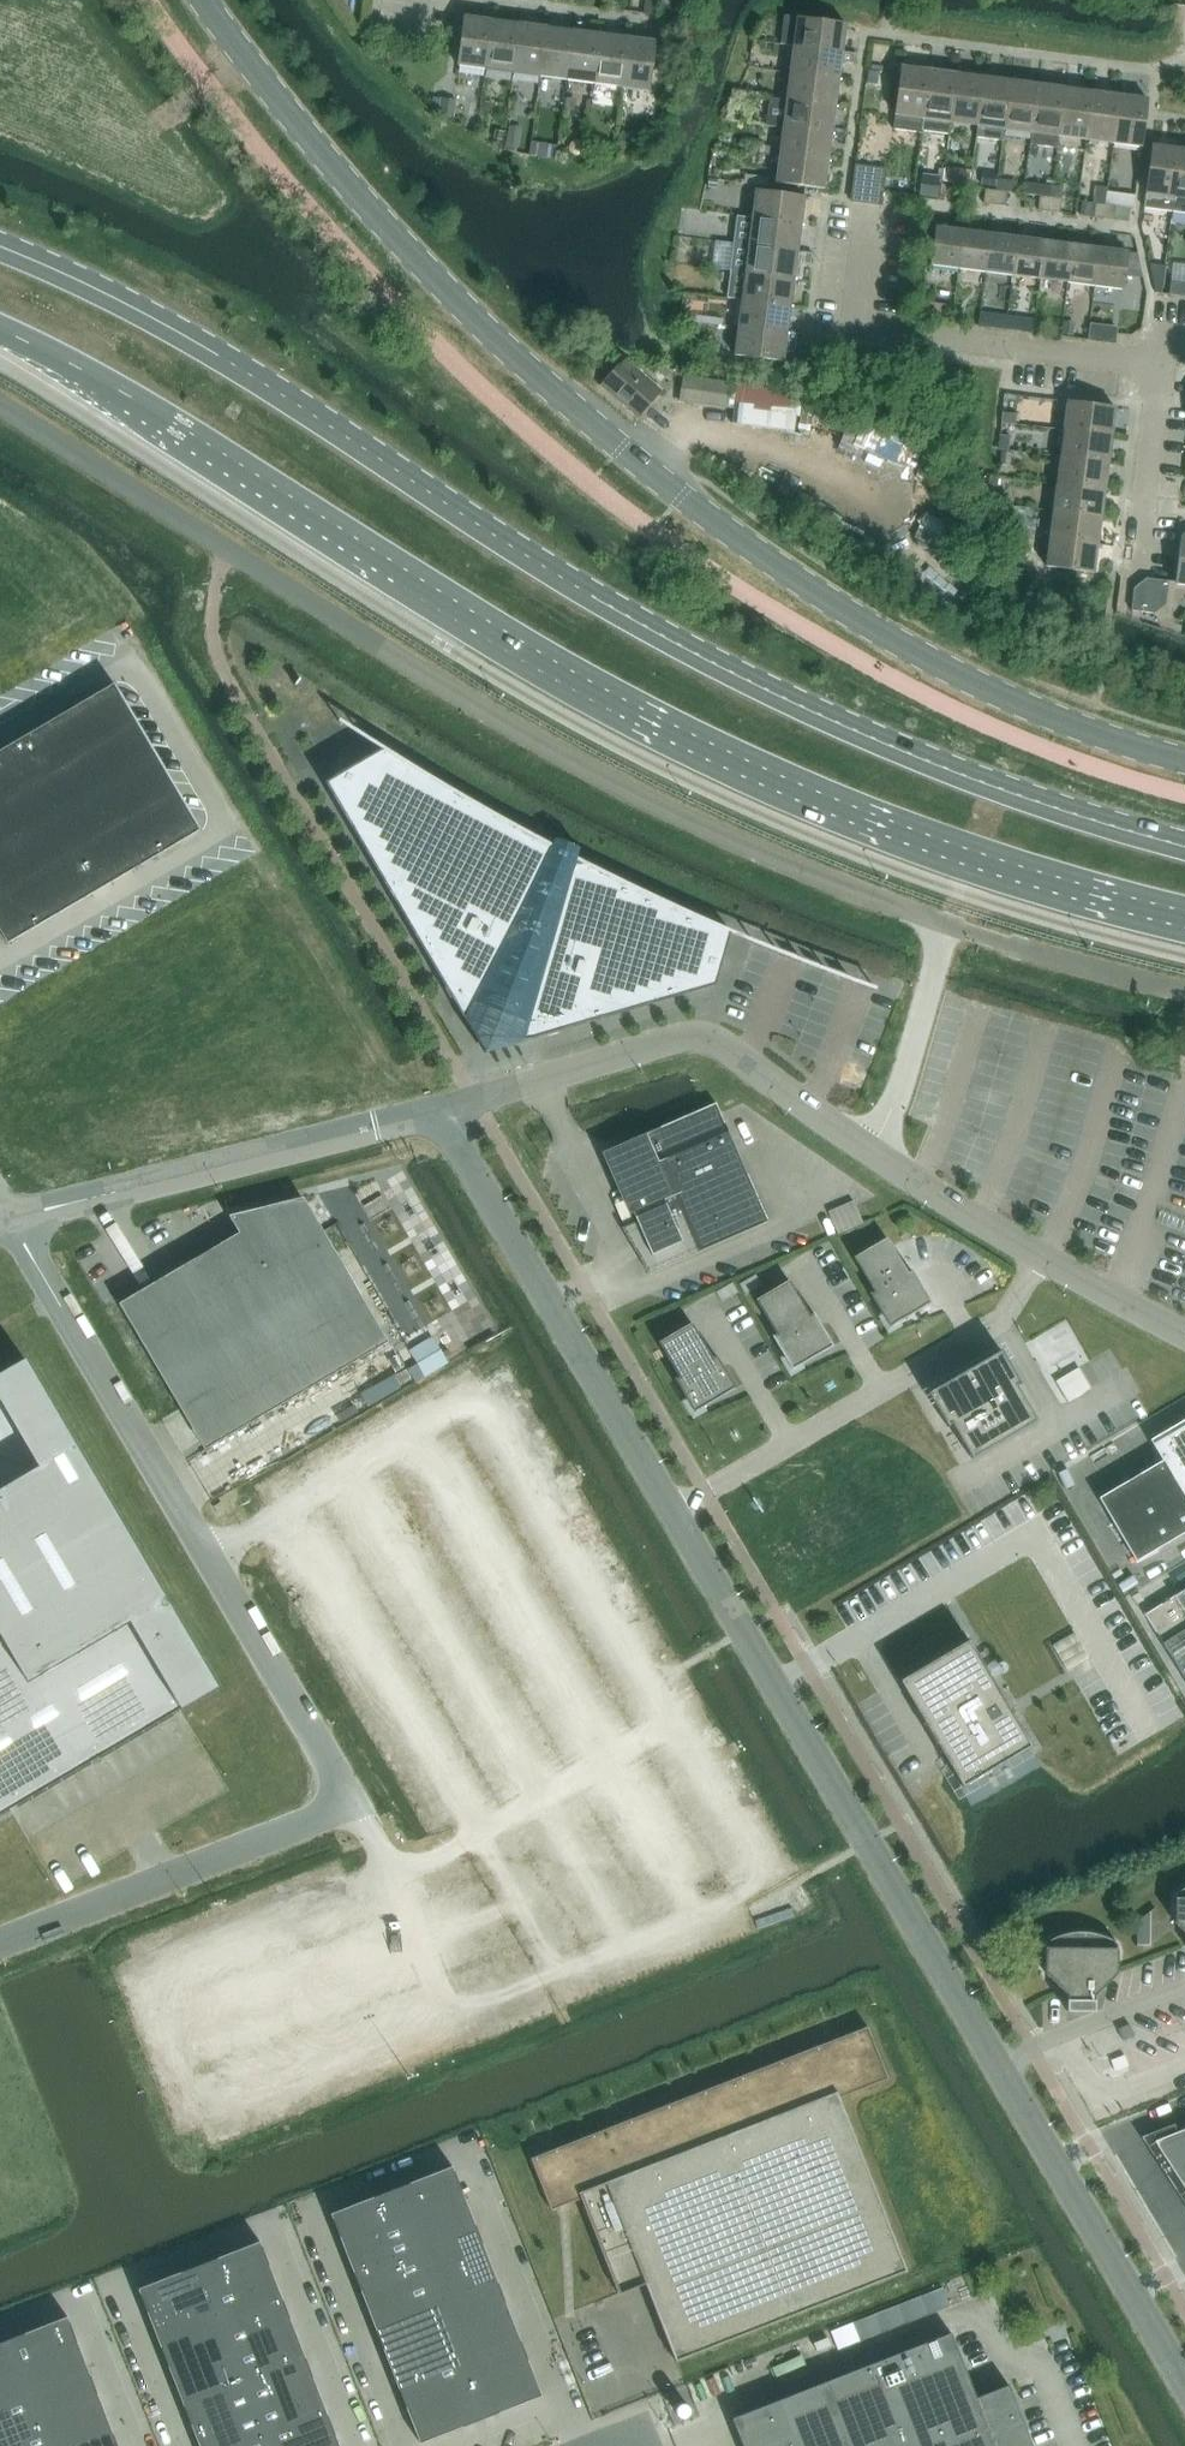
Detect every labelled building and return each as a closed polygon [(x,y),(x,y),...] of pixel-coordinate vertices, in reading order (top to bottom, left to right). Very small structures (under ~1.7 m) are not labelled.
[(605,7),(618,9),(620,0),(606,0),(605,7)] [(657,0),(645,0),(643,14),(655,16),(657,0)] [(458,66),(485,69),(492,20),(464,17),(458,66)] [(845,25),(797,18),(784,17),(780,45),(793,47),(793,46),(842,53),(845,25)] [(492,20),(485,69),(512,73),(519,24),(492,20)] [(519,24),(512,73),(540,76),(546,28),(519,24)] [(546,28),(540,76),(567,80),(573,31),(546,28)] [(573,31),(567,80),(594,83),(600,35),(573,31)] [(600,35),(594,83),(621,87),(627,38),(600,35)] [(627,38),(621,87),(649,91),(655,42),(627,38)] [(790,73),(838,80),(841,62),(854,64),(856,55),(842,53),(793,46),(793,47),(790,73)] [(668,73),(670,58),(662,57),(660,72),(668,73)] [(893,130),(921,133),(929,71),(901,67),(893,130)] [(869,71),(867,83),(877,84),(878,72),(869,71)] [(950,122),(956,74),(929,71),(921,133),(922,131),(948,135),(950,122)] [(838,80),(790,73),(786,100),(835,107),(838,80)] [(950,122),(977,126),(983,78),(956,74),(950,122)] [(983,78),(977,126),(976,137),(1003,141),(1004,129),(1010,81),(983,78)] [(1004,129),(1030,133),(1031,133),(1037,85),(1010,81),(1004,129)] [(1057,148),(1058,136),(1065,88),(1037,85),(1031,133),(1030,133),(1029,144),(1057,148)] [(1065,88),(1058,136),(1085,140),(1092,92),(1065,88)] [(1092,92),(1085,140),(1113,143),(1119,95),(1092,92)] [(1119,95),(1113,143),(1141,147),(1147,99),(1119,95)] [(440,97),(437,113),(437,115),(441,116),(454,118),(457,100),(440,97)] [(783,128),(831,134),(835,107),(786,100),(769,98),(765,126),(782,129),(783,128)] [(509,125),(506,145),(518,147),(521,127),(509,125)] [(783,128),(782,129),(779,155),(828,161),(831,134),(783,128)] [(502,133),(494,131),(492,140),(500,141),(502,133)] [(598,150),(599,136),(589,135),(588,149),(598,150)] [(572,143),(570,147),(571,152),(576,155),(581,153),(583,148),(582,143),(577,141),(572,143)] [(1171,211),(1180,149),(1151,145),(1145,193),(1143,207),(1171,211)] [(1180,149),(1171,211),(1184,213),(1184,150),(1180,149)] [(828,161),(779,155),(775,183),(824,189),(828,161)] [(885,168),(855,165),(850,200),(881,204),(885,168)] [(971,173),(953,171),(951,185),(969,187),(971,173)] [(996,177),(982,175),(981,185),(995,186),(996,177)] [(997,178),(996,190),(1007,192),(1008,179),(997,178)] [(709,179),(708,187),(716,188),(718,181),(709,179)] [(938,183),(922,181),(921,195),(937,197),(938,183)] [(1024,182),(1022,194),(1039,196),(1050,198),(1052,186),(1024,182)] [(938,197),(950,199),(951,185),(940,183),(938,197)] [(1062,188),(1052,186),(1050,198),(1061,199),(1062,188)] [(1108,189),(1095,187),(1093,203),(1105,205),(1108,189)] [(983,203),(994,204),(996,190),(985,189),(983,203)] [(800,225),(804,197),(755,190),(752,218),(800,225)] [(1005,206),(1007,192),(996,190),(994,204),(1005,206)] [(1121,195),(1119,207),(1130,208),(1133,208),(1134,197),(1121,195)] [(1039,196),(1037,210),(1048,211),(1050,198),(1039,196)] [(1050,198),(1048,211),(1059,213),(1061,199),(1050,198)] [(1080,216),(1092,217),(1093,203),(1081,202),(1080,216)] [(1092,217),(1103,219),(1105,205),(1093,203),(1092,217)] [(1105,205),(1103,219),(1113,220),(1115,206),(1105,205)] [(1129,222),(1130,208),(1119,207),(1115,206),(1113,220),(1129,222)] [(800,225),(752,218),(748,245),(797,252),(800,225)] [(958,268),(963,231),(935,227),(930,265),(958,268)] [(963,231),(958,268),(985,272),(990,234),(963,231)] [(990,234),(985,272),(1012,275),(1017,238),(990,234)] [(1017,238),(1012,275),(1040,279),(1044,241),(1017,238)] [(1044,241),(1040,279),(1067,282),(1072,245),(1044,241)] [(733,243),(730,271),(793,279),(796,262),(810,264),(811,254),(797,252),(748,245),(733,243)] [(1072,245),(1067,282),(1094,286),(1099,248),(1072,245)] [(1099,248),(1094,286),(1122,290),(1124,274),(1127,252),(1099,248)] [(1138,253),(1135,253),(1127,252),(1126,262),(1124,274),(1140,276),(1142,276),(1138,253)] [(1152,269),(1157,291),(1162,291),(1164,275),(1164,270),(1152,269)] [(741,300),(790,306),(793,279),(730,271),(726,298),(741,300)] [(1172,279),(1170,294),(1184,295),(1184,280),(1172,279)] [(741,300),(738,327),(786,334),(790,306),(741,300)] [(944,303),(928,301),(926,312),(943,315),(944,303)] [(983,313),(981,326),(1036,333),(1038,321),(983,313)] [(1073,335),(1074,326),(1062,324),(1061,334),(1073,335)] [(1091,342),(1116,345),(1118,329),(1093,326),(1091,342)] [(786,334),(738,327),(734,355),(783,362),(786,334)] [(638,418),(660,391),(637,371),(638,370),(624,358),(600,386),(638,418)] [(727,405),(729,383),(730,382),(682,376),(679,398),(727,405)] [(729,383),(727,405),(727,407),(797,416),(800,393),(729,383)] [(1115,407),(1067,401),(1063,429),(1111,436),(1115,407)] [(1000,422),(1001,422),(1015,424),(1017,414),(1001,412),(1000,422)] [(1111,436),(1063,429),(1060,457),(1108,463),(1111,436)] [(1010,436),(1000,435),(999,434),(997,450),(1000,450),(1008,451),(1010,436)] [(1002,452),(1001,464),(1010,465),(1011,453),(1002,452)] [(1108,463),(1060,457),(1056,484),(1104,490),(1108,463)] [(990,476),(989,485),(997,486),(998,477),(990,476)] [(1104,490),(1056,484),(1053,511),(1100,517),(1104,490)] [(1100,517),(1053,511),(1049,538),(1097,544),(1100,517)] [(1175,584),(1184,585),(1184,536),(1181,535),(1175,584)] [(1097,544),(1049,538),(1045,566),(1093,573),(1097,544)] [(1165,604),(1168,582),(1146,579),(1133,589),(1131,611),(1153,613),(1165,604)] [(7,944),(200,830),(191,826),(114,694),(114,684),(45,724),(0,751),(0,932),(7,944)] [(381,749),(339,724),(337,727),(377,752),(380,750),(381,749)] [(381,749),(380,750),(377,752),(324,783),(463,1018),(484,1054),(521,1043),(714,985),(728,937),(729,933),(688,915),(642,894),(587,867),(588,864),(576,858),(579,849),(554,839),(551,845),(540,839),(538,841),(514,828),(457,796),(425,777),(403,764),(381,749)] [(631,1140),(601,1153),(621,1198),(625,1196),(636,1221),(621,1228),(648,1273),(767,1222),(720,1114),(715,1103),(632,1139),(631,1140)] [(228,1381),(252,1422),(388,1342),(326,1237),(321,1239),(298,1199),(260,1208),(228,1216),(238,1233),(118,1304),(180,1409),(228,1381)] [(862,1223),(854,1205),(853,1201),(828,1212),(837,1233),(862,1223)] [(906,1272),(886,1238),(853,1257),(873,1291),(869,1294),(889,1328),(931,1303),(910,1269),(906,1272)] [(756,1276),(740,1285),(745,1295),(761,1286),(756,1276)] [(755,1300),(775,1334),(771,1336),(791,1370),(833,1346),(813,1312),(809,1314),(789,1280),(755,1300)] [(732,1284),(716,1293),(722,1303),(738,1293),(732,1284)] [(674,1378),(694,1413),(735,1388),(715,1354),(711,1357),(691,1323),(658,1342),(678,1376),(674,1378)] [(437,1347),(415,1360),(417,1364),(409,1369),(415,1381),(424,1376),(447,1363),(437,1347)] [(971,1458),(1036,1420),(1016,1387),(1020,1384),(1001,1350),(927,1393),(947,1427),(951,1425),(971,1458)] [(404,1368),(396,1355),(388,1360),(395,1373),(404,1368)] [(0,1375),(0,1815),(215,1689),(23,1361),(0,1375)] [(1055,1382),(1067,1402),(1090,1388),(1078,1368),(1055,1382)] [(228,1381),(180,1409),(204,1450),(252,1422),(228,1381)] [(1135,1561),(1184,1532),(1184,1419),(1149,1440),(1161,1460),(1098,1498),(1135,1561)] [(1144,1614),(1162,1644),(1184,1630),(1184,1588),(1144,1614)] [(968,1640),(899,1680),(899,1681),(961,1787),(1030,1746),(968,1640)] [(1184,1934),(1184,1887),(1181,1889),(1176,1892),(1172,1895),(1173,1896),(1174,1895),(1174,1922),(1184,1934)] [(1044,1972),(1064,1993),(1066,1995),(1066,2011),(1094,2012),(1094,1995),(1116,1973),(1117,1945),(1118,1946),(1119,1945),(1115,1943),(1110,1939),(1106,1937),(1100,1935),(1096,1934),(1090,1933),(1086,1932),(1079,1932),(1073,1932),(1069,1933),(1065,1934),(1061,1935),(1055,1937),(1051,1939),(1047,1941),(1042,1945),(1043,1945),(1044,1944),(1044,1972)] [(1118,2029),(1122,2040),(1134,2036),(1129,2024),(1118,2029)] [(906,2271),(839,2097),(887,2079),(867,2026),(530,2158),(550,2210),(564,2205),(580,2198),(618,2294),(644,2284),(675,2361),(906,2271)] [(1149,2137),(1181,2187),(1184,2185),(1184,2124),(1149,2137)] [(452,2166),(391,2190),(413,2247),(474,2224),(452,2166)] [(330,2214),(353,2271),(413,2247),(391,2190),(330,2214)] [(474,2224),(413,2247),(436,2304),(496,2281),(474,2224)] [(259,2241),(199,2265),(221,2322),(282,2299),(259,2241)] [(353,2271),(375,2328),(436,2304),(413,2247),(353,2271)] [(199,2265),(138,2289),(160,2346),(221,2322),(199,2265)] [(496,2281),(436,2304),(458,2361),(519,2338),(496,2281)] [(942,2287),(897,2305),(904,2324),(950,2306),(942,2287)] [(221,2322),(243,2379),(304,2356),(282,2299),(221,2322)] [(375,2328),(397,2385),(458,2361),(436,2304),(375,2328)] [(67,2316),(6,2340),(28,2397),(89,2373),(67,2316)] [(160,2346),(182,2403),(243,2379),(221,2322),(160,2346)] [(742,2445),(1032,2445),(1008,2384),(1006,2385),(975,2397),(950,2332),(731,2418),(742,2445)] [(458,2361),(480,2419),(541,2395),(519,2338),(458,2361)] [(814,2344),(817,2351),(830,2346),(827,2339),(814,2344)] [(0,2342),(0,2408),(28,2397),(6,2340),(0,2342)] [(304,2356),(243,2379),(265,2437),(326,2413),(304,2356)] [(397,2385),(419,2443),(480,2419),(458,2361),(397,2385)] [(28,2397),(47,2445),(73,2445),(112,2431),(89,2373),(28,2397)] [(182,2403),(199,2445),(241,2445),(265,2437),(243,2379),(182,2403)] [(0,2408),(0,2445),(47,2445),(28,2397),(0,2408)] [(265,2437),(269,2445),(339,2445),(326,2413),(265,2437)] [(73,2445),(117,2445),(112,2431),(73,2445)] [(241,2445),(269,2445),(265,2437),(241,2445)]
